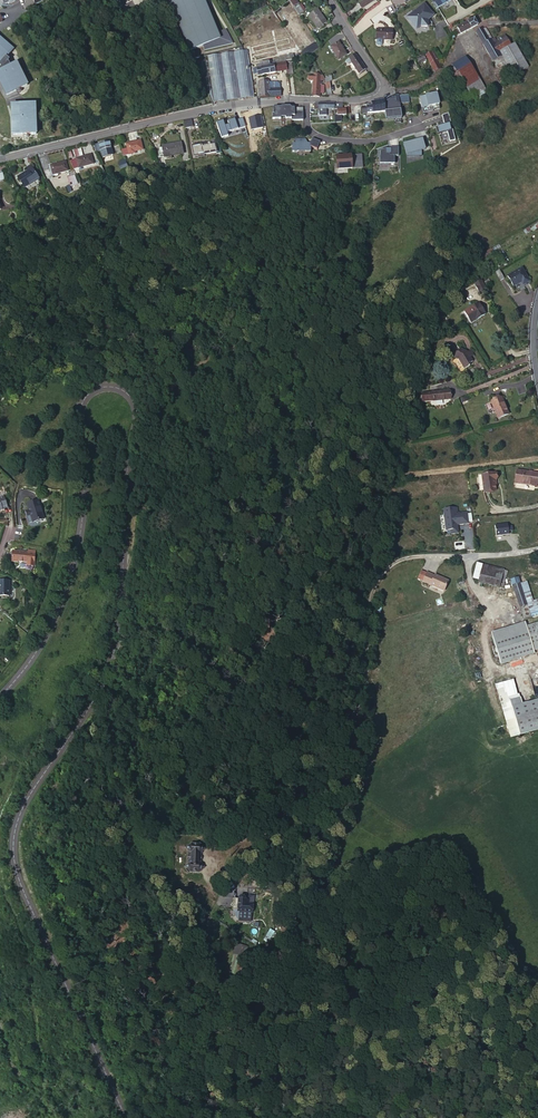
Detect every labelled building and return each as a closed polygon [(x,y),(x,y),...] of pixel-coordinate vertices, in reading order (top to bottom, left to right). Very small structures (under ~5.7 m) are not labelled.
[(190,52),(202,45),(204,50),(233,43),(226,29),(217,33),(203,0),(168,0),(190,52)] [(373,0),(364,0),(359,4),(362,8),(373,0)] [(432,2),(436,8),(451,0),(435,0),(432,2)] [(288,36),(242,47),(247,46),(247,50),(207,56),(208,60),(214,102),(254,98),(249,64),(254,63),(254,62),(273,58),(292,54),(300,52),(300,51),(316,41),(293,8),(290,3),(274,13),(284,28),(288,36)] [(298,4),(294,7),(298,14),(302,11),(298,4)] [(415,14),(408,19),(416,29),(420,26),(428,29),(427,20),(433,15),(424,4),(414,12),(415,14)] [(326,22),(317,9),(308,15),(317,28),(320,26),(321,27),(324,25),(323,24),(326,22)] [(457,36),(478,25),(474,19),(457,28),(458,30),(455,31),(457,36)] [(489,40),(491,38),(485,27),(483,28),(489,40)] [(240,39),(242,47),(288,36),(284,28),(240,39)] [(505,61),(506,64),(513,76),(528,67),(514,43),(510,45),(504,35),(495,41),(493,37),(491,38),(489,40),(483,28),(476,32),(491,57),(499,52),(502,57),(505,61)] [(392,40),(392,30),(377,29),(376,39),(392,40)] [(5,95),(15,91),(14,90),(15,89),(16,89),(18,93),(17,90),(26,85),(16,64),(10,67),(8,62),(9,60),(6,57),(12,49),(0,38),(0,84),(5,95)] [(347,55),(338,42),(330,47),(338,60),(347,55)] [(441,59),(436,49),(432,51),(438,61),(441,59)] [(432,51),(426,55),(435,72),(442,69),(438,61),(432,51)] [(493,62),(502,57),(499,52),(491,57),(493,62)] [(292,54),(273,58),(273,63),(284,61),(293,59),(292,54)] [(366,69),(356,54),(345,61),(347,64),(351,61),(359,74),(366,69)] [(420,64),(426,61),(424,56),(417,59),(420,64)] [(476,93),(485,87),(465,56),(462,58),(476,81),(465,87),(471,96),(476,93)] [(496,66),(497,66),(505,61),(502,57),(493,62),(496,66)] [(476,81),(462,58),(452,64),(454,68),(448,72),(456,84),(462,81),(465,87),(476,81)] [(214,102),(208,60),(199,61),(200,74),(205,74),(207,90),(212,103),(214,102)] [(284,61),(273,63),(274,65),(269,66),(268,62),(260,63),(260,65),(256,66),(256,69),(253,69),(254,74),(257,74),(258,76),(286,71),(285,61),(284,61)] [(313,81),(312,97),(319,97),(319,93),(324,93),(324,85),(322,85),(321,85),(320,85),(320,80),(320,75),(309,75),(309,81),(313,81)] [(260,83),(260,97),(281,96),(280,89),(269,89),(269,84),(269,82),(260,83)] [(489,94),(485,87),(476,93),(480,100),(489,94)] [(434,109),(434,110),(439,109),(436,94),(419,98),(423,113),(432,111),(432,110),(434,109)] [(400,95),(395,95),(384,100),(372,102),(372,105),(362,106),(362,113),(385,111),(400,109),(399,103),(418,101),(418,97),(409,98),(409,95),(400,95)] [(319,116),(327,115),(327,108),(334,108),(334,103),(314,103),(314,109),(319,109),(319,116)] [(342,122),(341,115),(346,115),(346,109),(343,109),(342,104),(334,103),(334,108),(334,109),(337,109),(337,116),(334,116),(334,122),(342,122)] [(37,104),(11,105),(12,132),(38,131),(37,104)] [(281,108),(273,108),(273,113),(272,113),(272,120),(280,120),(280,119),(285,119),(285,120),(291,120),(291,122),(303,121),(302,109),(302,113),(294,113),(294,109),(291,109),(289,107),(281,107),(281,108)] [(400,109),(385,111),(386,118),(401,116),(400,109)] [(256,112),(244,114),(249,145),(260,143),(256,112)] [(447,113),(441,116),(443,126),(435,128),(437,128),(437,130),(436,130),(437,132),(438,132),(438,134),(437,134),(437,135),(446,132),(449,142),(454,140),(447,113)] [(192,119),(183,121),(184,128),(193,126),(192,119)] [(379,150),(379,157),(379,165),(388,165),(388,162),(394,162),(394,156),(398,156),(398,138),(388,141),(389,147),(389,149),(386,149),(386,148),(379,150)] [(420,150),(424,149),(421,139),(422,139),(421,138),(402,144),(403,144),(405,155),(405,157),(420,156),(420,150)] [(307,144),(307,140),(296,140),(296,143),(293,143),(293,151),(299,152),(299,153),(311,153),(311,147),(318,150),(321,142),(314,139),(311,144),(307,144)] [(135,152),(143,150),(140,140),(126,144),(126,147),(120,149),(124,156),(135,153),(135,152)] [(109,142),(93,146),(95,152),(99,151),(102,157),(112,155),(109,142)] [(208,143),(193,146),(194,156),(216,152),(215,144),(208,145),(208,143)] [(183,153),(181,144),(170,146),(169,145),(162,147),(162,148),(159,149),(160,155),(163,154),(164,157),(183,153)] [(94,169),(90,154),(83,156),(79,157),(77,150),(73,151),(79,173),(94,169)] [(363,168),(362,154),(340,155),(345,169),(363,168)] [(50,166),(53,175),(68,171),(65,162),(50,166)] [(34,170),(34,171),(31,165),(26,168),(28,171),(23,174),(24,175),(18,178),(23,187),(29,184),(39,178),(34,170)] [(70,186),(77,184),(74,175),(67,177),(70,186)] [(523,285),(529,281),(521,268),(507,276),(513,286),(521,281),(523,285)] [(504,278),(499,269),(495,272),(500,280),(504,278)] [(481,280),(474,283),(480,295),(487,291),(484,286),(482,282),(481,280)] [(446,307),(454,303),(451,298),(444,302),(446,307)] [(481,306),(477,308),(475,304),(464,311),(471,322),(485,314),(481,306)] [(472,361),(470,357),(466,352),(458,349),(457,354),(455,353),(454,359),(458,360),(464,369),(470,365),(469,363),(472,361)] [(446,397),(450,397),(449,390),(421,392),(421,401),(430,400),(430,398),(432,398),(432,400),(446,399),(446,397)] [(498,418),(508,413),(501,397),(491,402),(498,418)] [(514,482),(535,485),(537,472),(516,469),(514,482)] [(484,491),(496,490),(495,479),(497,479),(496,472),(482,474),(484,491)] [(44,518),(38,500),(27,504),(29,510),(27,511),(28,516),(31,515),(33,522),(44,518)] [(444,513),(447,529),(451,528),(452,533),(459,532),(457,521),(459,521),(460,523),(469,522),(467,511),(456,512),(456,510),(455,506),(445,508),(445,513),(444,513)] [(496,536),(509,534),(508,531),(513,530),(512,526),(508,526),(507,523),(494,525),(496,536)] [(28,552),(13,551),(12,562),(18,562),(18,561),(27,562),(27,564),(34,564),(35,550),(28,550),(28,552)] [(482,564),(477,563),(474,577),(479,579),(482,564)] [(504,569),(482,564),(479,579),(478,581),(500,586),(504,569)] [(508,571),(504,569),(500,586),(504,587),(508,571)] [(444,591),(449,581),(435,575),(435,576),(427,573),(423,582),(444,591)] [(534,607),(532,600),(526,581),(520,583),(518,577),(510,579),(523,619),(531,616),(529,609),(534,607)] [(0,581),(0,596),(9,596),(9,580),(0,581)] [(532,600),(534,607),(529,609),(531,616),(537,614),(537,599),(537,598),(532,600)] [(491,632),(492,636),(526,626),(525,622),(491,632)] [(526,626),(534,650),(537,649),(537,622),(526,626)] [(526,626),(492,636),(501,663),(534,653),(534,650),(526,626)] [(516,699),(518,706),(521,705),(512,679),(494,685),(510,738),(520,735),(510,701),(516,699)] [(537,729),(537,700),(521,705),(518,706),(516,699),(510,701),(520,735),(537,729)] [(191,862),(189,864),(186,867),(191,871),(193,871),(193,872),(196,872),(197,871),(199,871),(203,868),(201,865),(202,863),(201,862),(201,854),(202,853),(201,852),(204,849),(199,844),(191,844),(187,848),(190,851),(191,853),(191,862)] [(252,912),(252,910),(253,904),(248,904),(248,899),(245,899),(244,896),(241,896),(239,898),(234,898),(233,910),(238,910),(238,911),(252,912)] [(229,972),(239,975),(246,953),(237,951),(236,955),(234,954),(229,972)]
